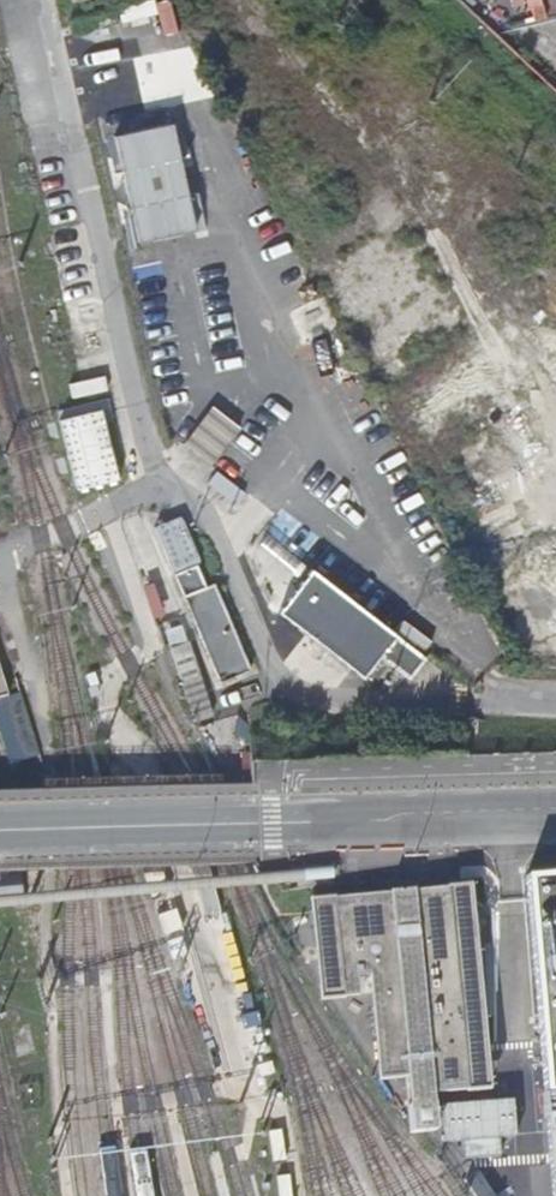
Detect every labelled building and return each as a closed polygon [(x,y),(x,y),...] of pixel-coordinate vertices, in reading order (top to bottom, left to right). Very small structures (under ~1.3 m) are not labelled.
[(117,131),(140,240),(201,227),(178,118),(117,131)] [(104,404),(61,416),(80,487),(123,476),(104,404)] [(414,678),(432,653),(312,567),(281,610),(370,674),(383,656),(414,678)] [(249,671),(214,583),(182,595),(217,684),(249,671)] [(0,695),(0,756),(4,767),(45,754),(24,688),(7,693),(0,695)] [(309,897),(318,1001),(361,998),(359,977),(370,976),(379,1081),(412,1078),(416,1123),(440,1121),(437,1092),(487,1088),(469,883),(309,897)] [(554,1095),(555,1116),(548,1116),(554,1195),(555,1195),(555,1095),(554,1095)]
